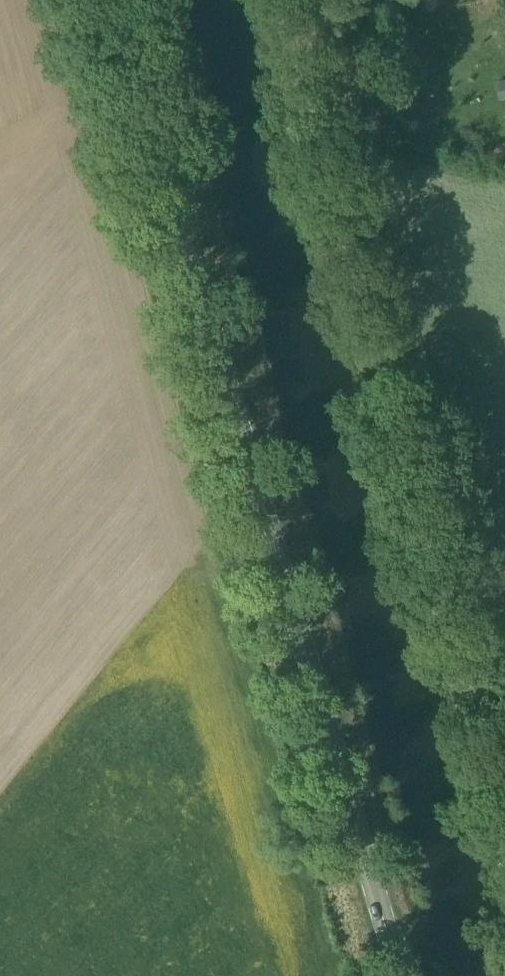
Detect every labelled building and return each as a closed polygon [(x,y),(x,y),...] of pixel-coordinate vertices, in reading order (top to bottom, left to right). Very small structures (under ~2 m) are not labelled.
[(496,82),(499,100),(504,99),(504,80),(496,82)]
